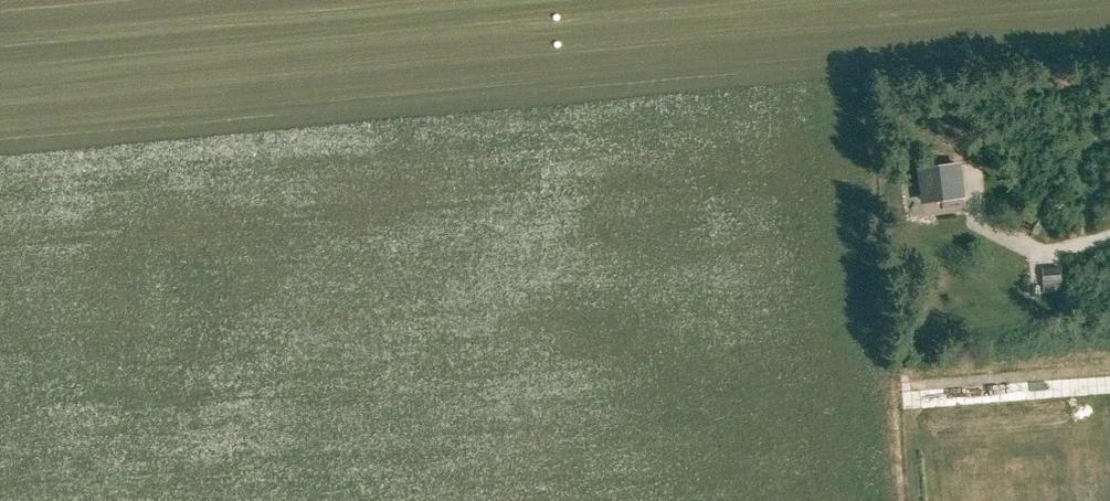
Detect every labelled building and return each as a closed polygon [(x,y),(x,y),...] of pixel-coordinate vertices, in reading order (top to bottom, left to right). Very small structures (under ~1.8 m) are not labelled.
[(920,169),(921,185),(960,181),(958,164),(920,169)] [(1047,268),(1048,281),(1060,280),(1060,268),(1047,268)]
